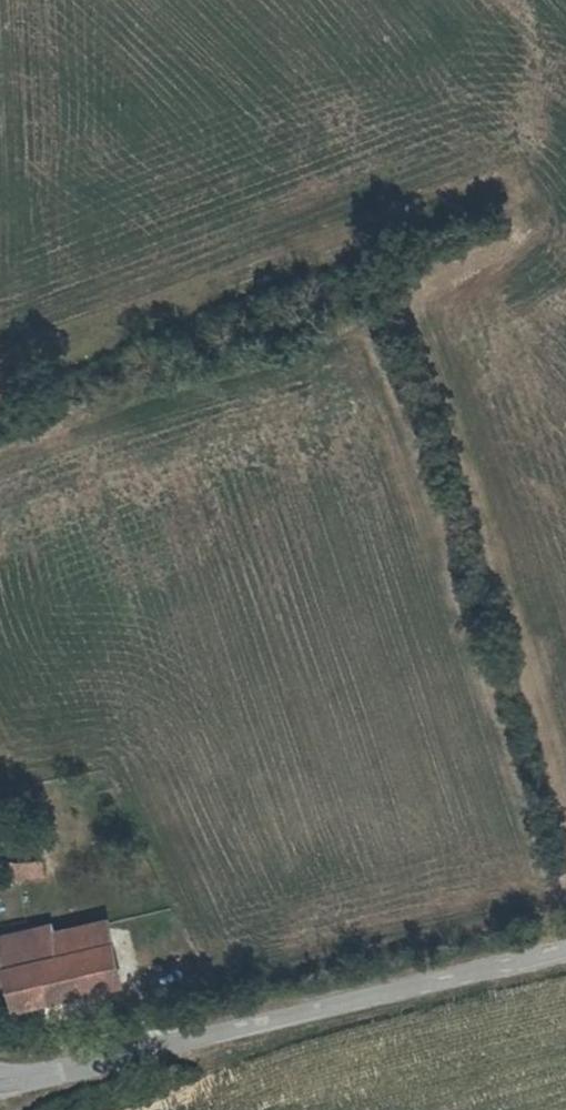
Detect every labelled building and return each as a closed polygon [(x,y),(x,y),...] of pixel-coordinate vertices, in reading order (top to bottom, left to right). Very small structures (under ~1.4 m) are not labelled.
[(53,946),(128,936),(124,912),(70,922),(68,914),(47,919),(53,946)] [(134,976),(128,936),(53,946),(47,919),(15,924),(27,994),(134,976)]
